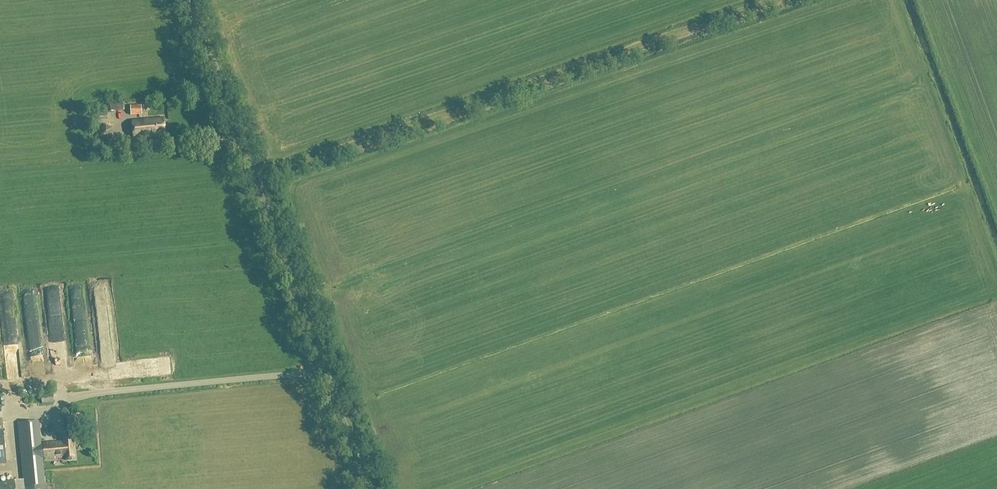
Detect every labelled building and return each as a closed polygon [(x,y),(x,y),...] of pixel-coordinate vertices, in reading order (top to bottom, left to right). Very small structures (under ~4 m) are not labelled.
[(130,116),(141,115),(141,105),(129,106),(130,116)] [(98,124),(98,121),(106,120),(106,112),(84,113),(84,125),(98,124)] [(133,139),(165,136),(163,118),(131,121),(133,139)] [(98,131),(98,136),(104,139),(106,140),(112,136),(111,128),(103,126),(98,131)] [(104,139),(92,141),(93,149),(105,148),(104,139)] [(118,366),(117,347),(103,347),(104,372),(113,372),(113,367),(118,366)] [(22,381),(22,373),(11,373),(11,381),(22,381)] [(53,394),(41,395),(42,404),(53,403),(53,394)] [(22,481),(0,482),(0,488),(45,488),(43,460),(64,458),(65,461),(74,461),(72,435),(63,435),(63,442),(40,443),(39,422),(19,423),(22,481)]
